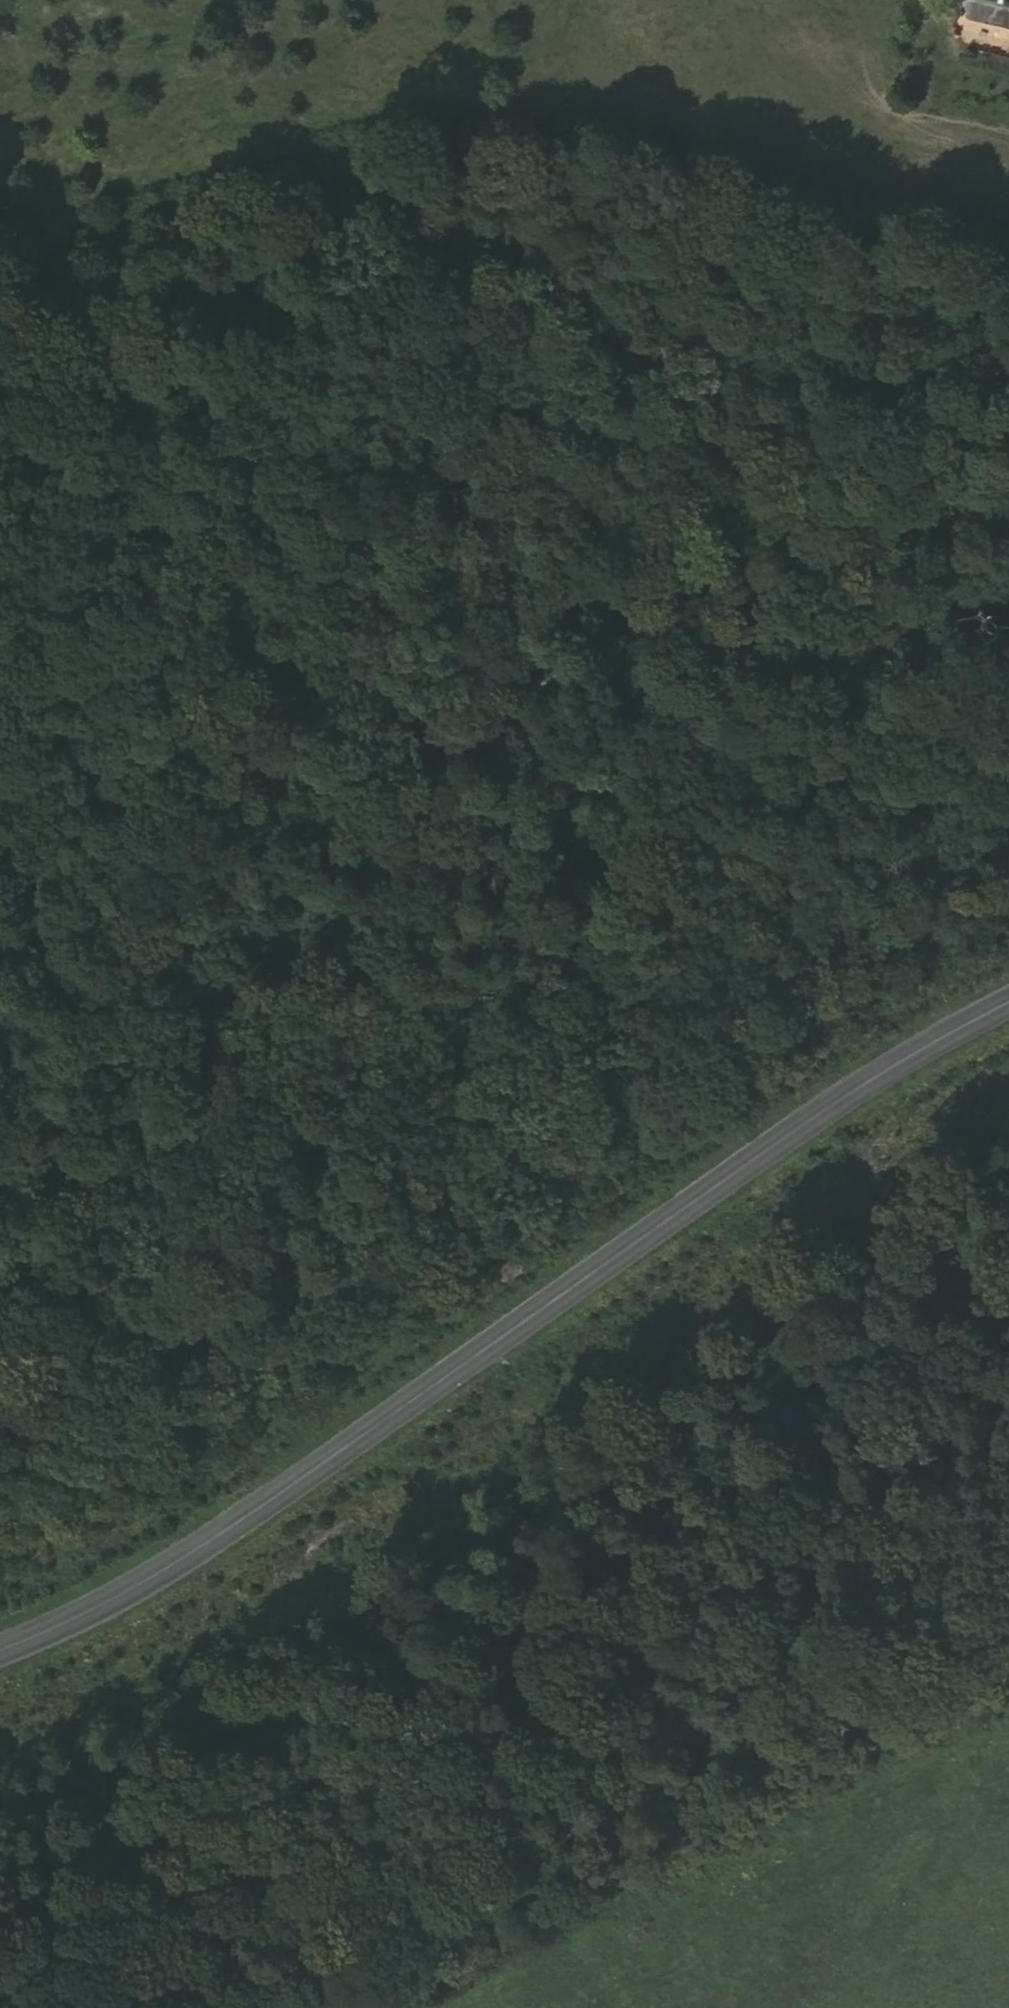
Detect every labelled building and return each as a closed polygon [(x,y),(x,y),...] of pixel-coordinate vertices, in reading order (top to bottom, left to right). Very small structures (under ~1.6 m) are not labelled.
[(1008,15),(1008,0),(975,0),(973,9),(1008,15)]
